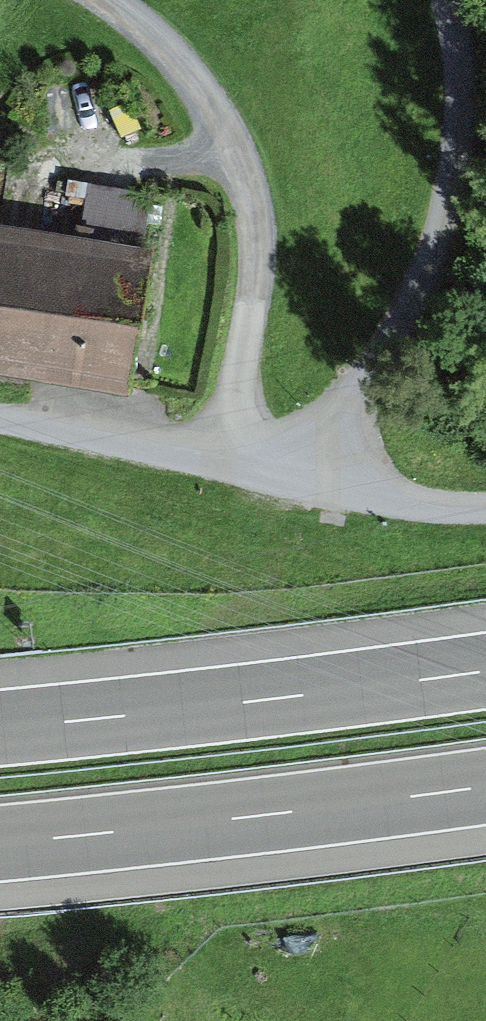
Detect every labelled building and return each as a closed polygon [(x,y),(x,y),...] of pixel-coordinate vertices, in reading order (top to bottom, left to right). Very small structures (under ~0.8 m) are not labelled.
[(147,243),(0,222),(0,374),(126,391),(147,243)]
